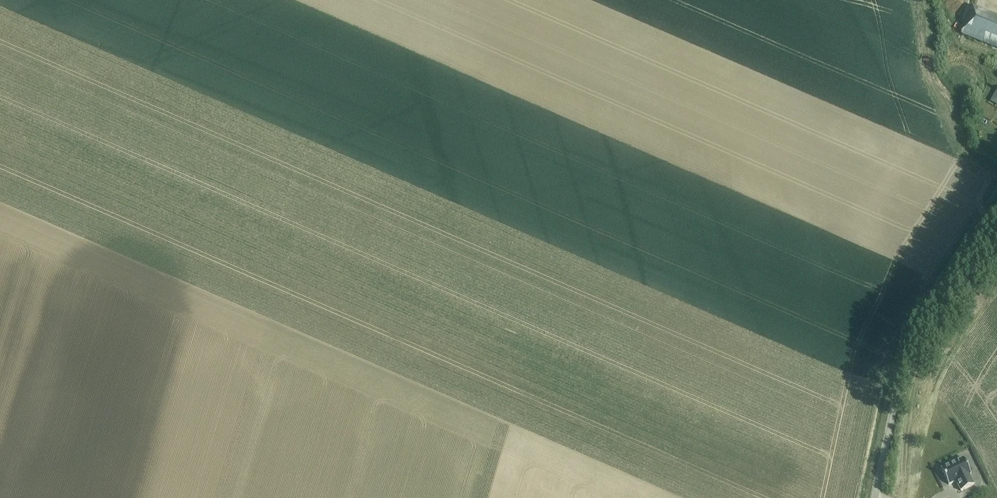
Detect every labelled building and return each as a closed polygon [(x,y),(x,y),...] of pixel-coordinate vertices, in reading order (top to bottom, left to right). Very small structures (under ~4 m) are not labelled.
[(996,47),(996,17),(972,7),(962,33),(996,47)] [(971,474),(963,459),(941,470),(949,485),(956,482),(961,492),(974,485),(969,475),(971,474)]
